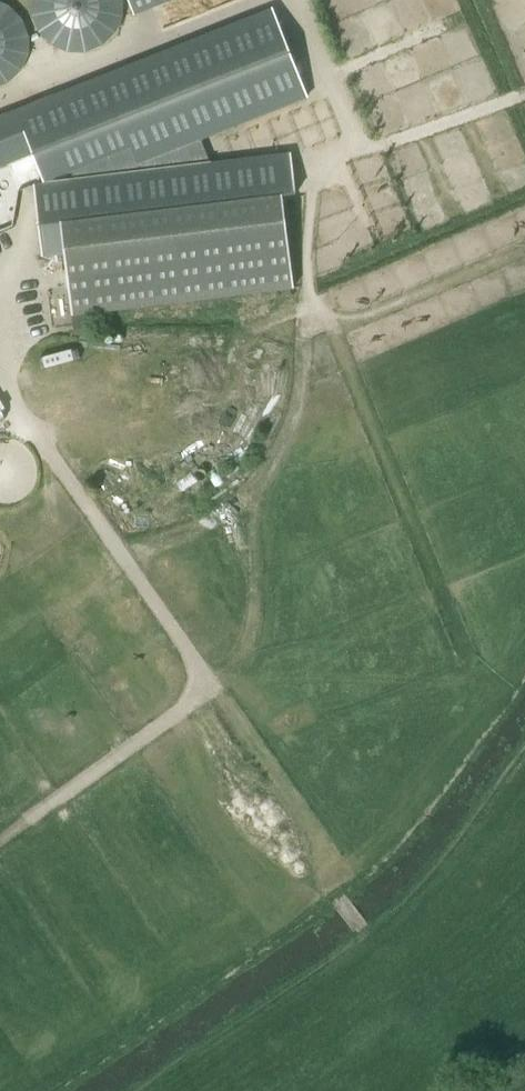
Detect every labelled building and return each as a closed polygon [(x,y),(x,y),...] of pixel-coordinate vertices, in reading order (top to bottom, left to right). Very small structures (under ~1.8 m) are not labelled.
[(136,23),(126,0),(34,0),(57,56),(136,23)] [(0,113),(0,167),(36,153),(48,183),(51,182),(134,172),(161,168),(166,168),(210,162),(200,140),(307,97),(272,5),(0,113)] [(48,183),(34,185),(41,257),(64,254),(71,317),(293,289),(282,196),(295,194),(289,152),(210,162),(166,168),(161,168),(134,172),(51,182),(48,183)]
